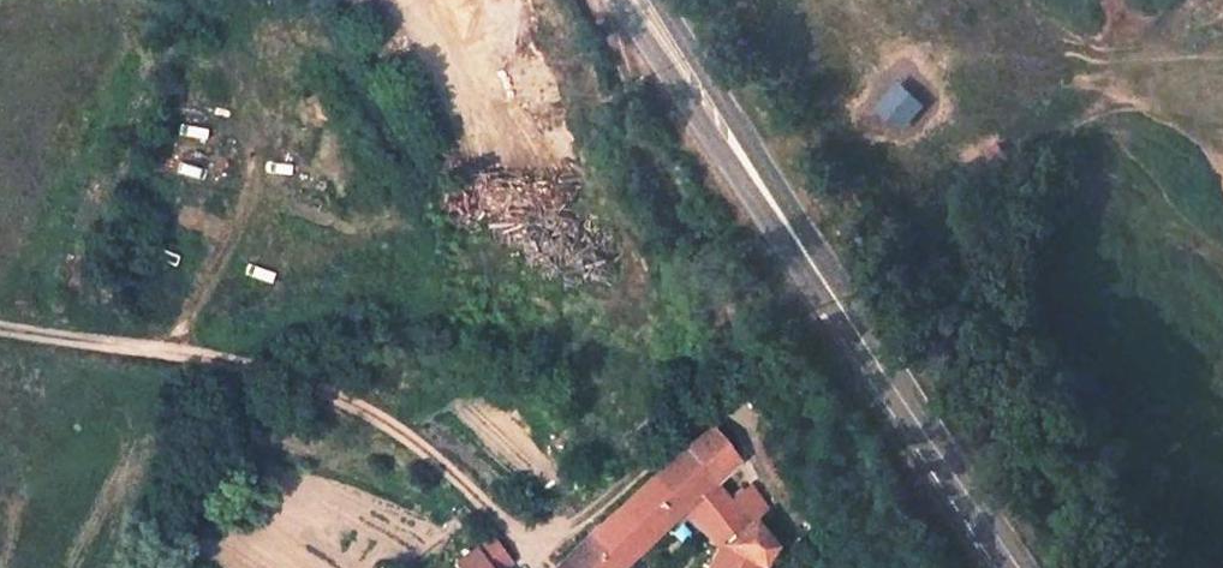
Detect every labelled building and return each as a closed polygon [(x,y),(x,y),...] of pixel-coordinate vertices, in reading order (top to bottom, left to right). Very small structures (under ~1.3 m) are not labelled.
[(1004,143),(981,151),(986,166),(1009,158),(1004,143)] [(756,544),(697,479),(721,457),(692,425),(666,441),(605,504),(640,534),(669,505),(705,545),(693,567),(736,567),(756,544)] [(640,534),(605,504),(541,567),(606,567),(640,534)] [(451,567),(495,567),(480,547),(451,567)]
